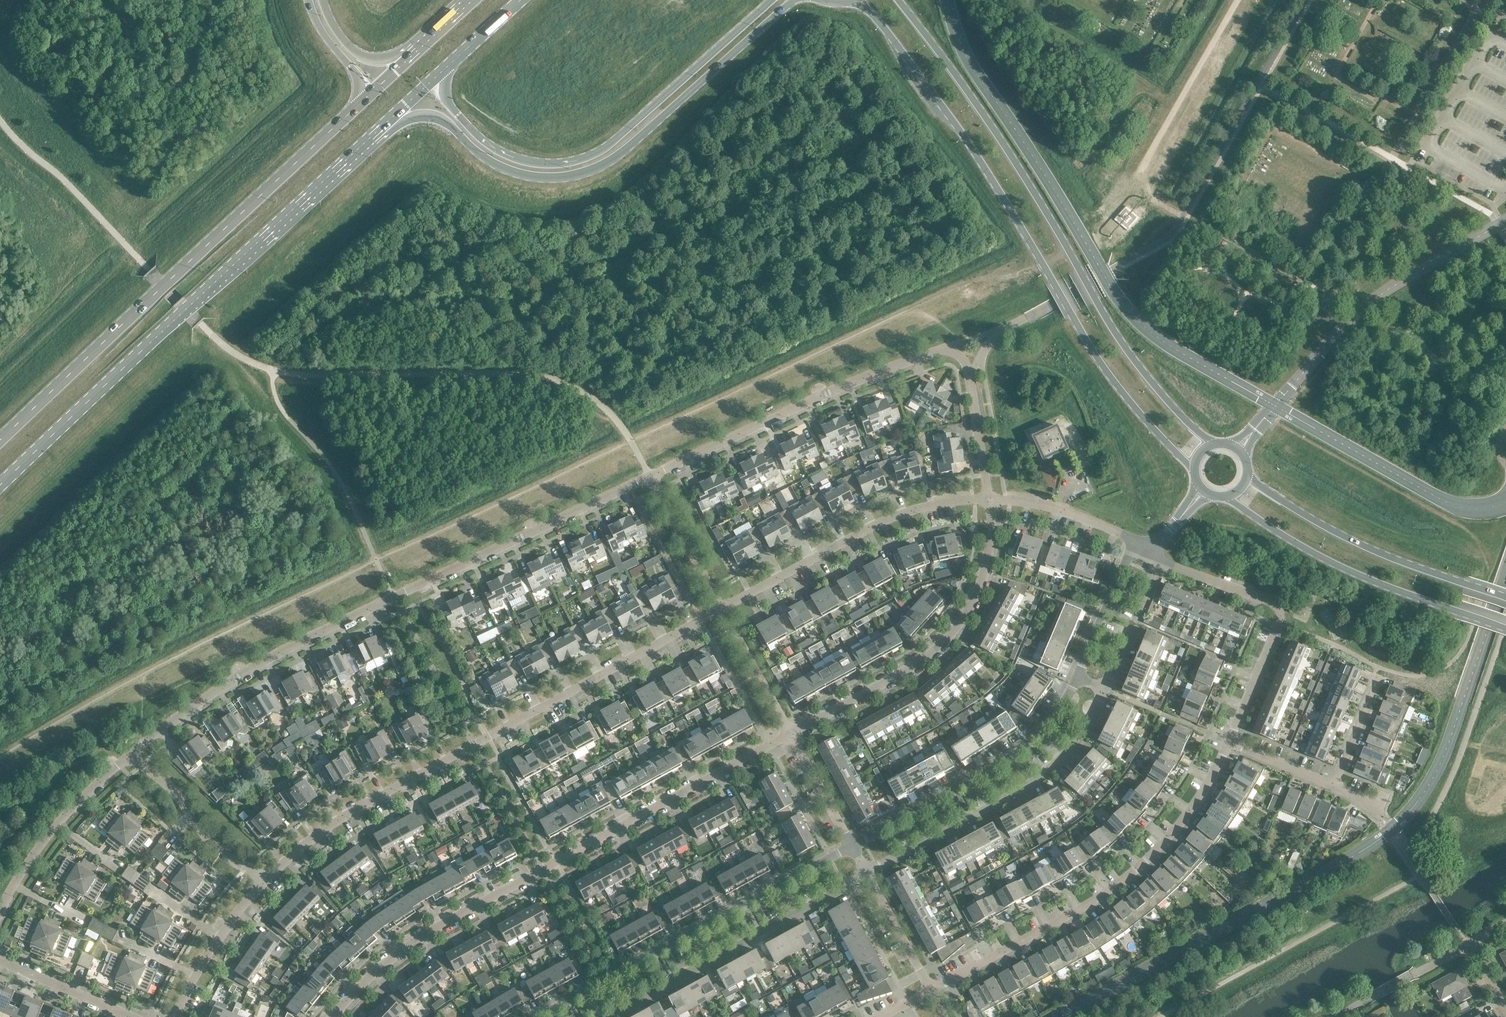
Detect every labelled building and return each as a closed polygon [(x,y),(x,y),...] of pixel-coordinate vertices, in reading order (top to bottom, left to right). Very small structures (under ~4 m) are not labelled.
[(929,382),(924,389),(919,386),(911,401),(920,406),(923,402),(929,406),(939,388),(929,382)] [(949,394),(939,388),(929,406),(935,409),(933,414),(942,419),(951,405),(945,402),(949,394)] [(885,399),(874,404),(881,422),(888,420),(890,424),(900,420),(894,405),(888,407),(885,399)] [(881,422),(874,404),(863,408),(866,416),(860,418),(866,434),(876,430),(875,425),(881,422)] [(843,417),(832,421),(840,440),(846,437),(849,441),(859,437),(852,422),(846,424),(843,417)] [(912,420),(907,423),(910,430),(915,428),(912,420)] [(840,440),(832,421),(821,426),(824,434),(819,437),(825,452),(835,447),(834,442),(840,440)] [(1058,426),(1034,437),(1041,454),(1044,461),(1053,457),(1052,456),(1064,450),(1064,451),(1068,449),(1065,442),(1066,442),(1058,426)] [(950,434),(946,434),(933,437),(935,447),(940,447),(941,454),(961,450),(959,439),(951,440),(950,434)] [(802,435),(791,440),(799,458),(806,455),(809,460),(818,455),(811,440),(805,443),(802,435)] [(870,435),(864,437),(866,443),(873,440),(870,435)] [(799,458),(791,440),(780,445),(784,453),(778,456),(785,471),(795,466),(793,461),(799,458)] [(963,462),(961,450),(941,454),(942,460),(938,462),(939,473),(956,470),(955,464),(963,462)] [(910,458),(904,460),(909,480),(921,476),(917,464),(923,463),(920,451),(910,453),(910,458)] [(761,454),(751,459),(759,477),(765,475),(768,479),(778,474),(771,459),(765,462),(761,454)] [(884,461),(888,473),(894,471),(898,483),(909,480),(904,460),(897,462),(895,458),(888,460),(884,461)] [(759,477),(751,459),(740,464),(743,472),(738,475),(745,490),(754,485),(753,480),(759,477)] [(824,461),(818,464),(821,470),(827,467),(824,461)] [(888,473),(884,461),(873,465),(874,470),(867,473),(875,491),(886,487),(881,475),(888,473)] [(858,471),(848,476),(853,487),(859,485),(864,496),(875,491),(867,473),(861,476),(858,471)] [(721,473),(710,478),(719,497),(725,494),(728,498),(738,493),(730,478),(725,481),(721,473)] [(853,487),(848,476),(838,481),(839,486),(833,489),(843,507),(853,501),(847,490),(853,487)] [(710,478),(699,484),(703,491),(697,494),(699,497),(695,499),(701,511),(714,504),(713,499),(719,497),(710,478)] [(783,482),(777,484),(780,491),(786,488),(783,482)] [(824,489),(815,494),(821,505),(826,502),(832,513),(843,507),(833,489),(827,493),(824,489)] [(821,505),(815,494),(806,499),(808,503),(802,507),(811,524),(822,519),(816,508),(821,505)] [(746,503),(736,508),(739,513),(749,508),(746,503)] [(792,506),(783,511),(789,522),(795,519),(801,530),(811,524),(802,507),(796,510),(792,506)] [(789,522),(783,511),(774,516),(776,521),(770,524),(780,542),(790,536),(784,525),(789,522)] [(737,516),(731,519),(734,524),(740,521),(737,516)] [(630,517),(619,522),(627,540),(634,537),(637,541),(646,536),(639,521),(633,524),(630,517)] [(627,540),(619,522),(608,527),(612,534),(606,537),(613,552),(623,548),(621,543),(627,540)] [(761,523),(752,528),(758,539),(763,536),(769,547),(780,542),(770,524),(764,527),(761,523)] [(717,528),(711,531),(714,536),(720,533),(717,528)] [(758,539),(752,528),(743,533),(744,538),(738,541),(748,559),(759,553),(753,542),(758,539)] [(953,535),(949,536),(944,537),(948,559),(963,556),(959,536),(954,537),(953,535)] [(589,536),(579,541),(587,559),(593,556),(596,560),(606,556),(599,540),(593,543),(589,536)] [(948,559),(944,537),(934,539),(935,541),(929,542),(929,543),(926,544),(929,554),(931,553),(933,562),(948,559)] [(1012,556),(1027,561),(1034,539),(1029,538),(1028,540),(1018,537),(1012,556)] [(1039,541),(1034,539),(1027,561),(1041,566),(1047,546),(1038,543),(1039,541)] [(587,559),(579,541),(568,546),(571,553),(566,556),(573,571),(582,567),(581,562),(587,559)] [(738,565),(748,559),(738,541),(733,545),(729,541),(720,546),(726,557),(732,554),(738,565)] [(916,544),(912,546),(907,548),(915,569),(929,563),(926,555),(929,554),(926,544),(922,545),(922,544),(916,546),(916,544)] [(1056,549),(1047,546),(1041,566),(1055,570),(1062,548),(1057,547),(1056,549)] [(915,569),(907,548),(898,551),(899,553),(893,555),(900,574),(915,569)] [(1067,550),(1062,548),(1055,570),(1069,575),(1076,555),(1067,552),(1067,550)] [(660,554),(652,558),(655,564),(660,562),(659,558),(662,557),(660,554)] [(549,555),(538,560),(547,578),(553,575),(556,579),(565,575),(558,560),(553,562),(549,555)] [(1085,558),(1076,555),(1069,575),(1084,579),(1091,558),(1086,556),(1085,558)] [(635,557),(629,559),(633,567),(639,564),(635,557)] [(887,558),(881,561),(880,559),(872,564),(883,584),(896,576),(887,558)] [(1096,559),(1091,558),(1084,579),(1098,584),(1105,565),(1095,562),(1096,559)] [(547,578),(538,560),(527,565),(531,572),(525,575),(532,590),(542,586),(541,581),(547,578)] [(883,584),(872,564),(864,568),(865,570),(860,573),(870,591),(883,584)] [(636,567),(629,570),(632,577),(639,573),(636,567)] [(870,591),(860,573),(855,576),(854,573),(846,578),(857,598),(870,591)] [(509,574),(498,579),(506,597),(513,594),(516,598),(525,594),(518,579),(512,581),(509,574)] [(661,584),(655,587),(664,605),(675,599),(669,588),(675,585),(668,574),(659,579),(661,584)] [(857,598),(846,578),(837,582),(839,585),(834,587),(843,605),(857,598)] [(506,597),(498,579),(487,584),(491,592),(485,594),(492,609),(502,605),(500,600),(506,597)] [(1012,581),(1008,587),(1005,585),(1000,595),(1019,606),(1024,596),(1021,594),(1025,585),(1012,581)] [(627,586),(631,594),(628,596),(629,601),(623,604),(633,622),(643,616),(637,605),(643,602),(637,591),(632,583),(627,586)] [(602,584),(596,587),(599,593),(605,589),(602,584)] [(1158,604),(1168,608),(1177,589),(1166,584),(1158,604)] [(646,586),(637,591),(643,602),(648,599),(654,610),(664,605),(655,587),(649,590),(646,586)] [(843,605),(834,587),(829,590),(827,588),(819,592),(830,612),(843,605)] [(1187,593),(1177,589),(1168,608),(1178,613),(1187,593)] [(586,591),(579,595),(582,601),(589,598),(586,591)] [(929,591),(920,600),(935,613),(943,604),(929,591)] [(830,612),(819,592),(811,597),(812,599),(807,602),(817,620),(830,612)] [(468,593),(458,598),(466,616),(472,613),(475,617),(485,613),(478,598),(472,600),(468,593)] [(562,593),(557,595),(561,602),(566,599),(562,593)] [(1197,597),(1187,593),(1178,613),(1188,617),(1197,597)] [(1019,606),(1000,595),(994,605),(1013,615),(1019,606)] [(1207,601),(1197,597),(1188,617),(1198,621),(1207,601)] [(466,616),(458,598),(447,603),(450,611),(445,613),(452,628),(461,624),(460,619),(466,616)] [(1077,601),(1068,599),(1066,604),(1064,602),(1059,613),(1079,621),(1083,611),(1075,607),(1077,601)] [(935,613),(920,600),(913,608),(927,621),(935,613)] [(1217,605),(1207,601),(1198,621),(1208,625),(1217,605)] [(817,620),(807,602),(802,604),(801,602),(793,607),(804,627),(817,620)] [(614,604),(605,608),(611,620),(616,617),(622,628),(633,622),(623,604),(617,608),(614,604)] [(1013,615),(994,605),(989,614),(1008,625),(1013,615)] [(1227,610),(1217,605),(1208,625),(1218,629),(1227,610)] [(535,606),(529,608),(533,617),(539,615),(535,606)] [(804,627),(793,607),(785,611),(786,613),(781,616),(791,634),(804,627)] [(611,620),(605,608),(596,613),(598,618),(592,622),(601,639),(612,633),(606,622),(611,620)] [(927,621),(913,608),(905,616),(919,629),(927,621)] [(1236,614),(1227,610),(1218,629),(1228,634),(1236,614)] [(521,612),(515,615),(519,624),(525,621),(521,612)] [(1079,621),(1059,613),(1055,623),(1075,631),(1079,621)] [(1008,625),(989,614),(984,624),(1003,634),(1008,625)] [(1252,621),(1247,618),(1236,614),(1228,634),(1244,640),(1252,621)] [(791,634),(781,616),(776,619),(775,617),(766,621),(777,641),(791,634)] [(919,629),(905,616),(897,625),(911,638),(919,629)] [(1032,625),(1039,627),(1042,621),(1035,618),(1032,625)] [(1151,620),(1149,625),(1160,629),(1162,625),(1151,620)] [(582,621),(573,626),(580,637),(585,634),(591,645),(601,639),(592,622),(586,625),(582,621)] [(777,641),(766,621),(756,627),(758,631),(757,632),(760,638),(758,639),(764,649),(777,641)] [(1075,631),(1055,623),(1051,633),(1071,641),(1075,631)] [(1003,634),(984,624),(979,633),(998,644),(1003,634)] [(580,637),(573,626),(564,631),(566,636),(560,639),(570,656),(580,651),(574,640),(580,637)] [(892,629),(882,635),(891,652),(901,646),(892,629)] [(1148,630),(1145,638),(1144,641),(1164,649),(1169,639),(1148,630)] [(998,644),(979,633),(974,643),(993,653),(998,644)] [(1071,641),(1051,633),(1047,643),(1066,651),(1071,641)] [(1181,633),(1180,638),(1189,642),(1191,637),(1181,633)] [(891,652),(882,635),(872,640),(881,657),(891,652)] [(375,637),(365,642),(373,660),(379,657),(385,659),(391,656),(382,637),(376,640),(375,637)] [(551,638),(542,643),(548,654),(553,651),(559,662),(570,656),(560,639),(554,642),(551,638)] [(1035,641),(1028,638),(1025,643),(1032,646),(1035,641)] [(881,657),(872,640),(862,646),(871,663),(881,657)] [(803,641),(797,645),(799,650),(805,646),(803,641)] [(1164,649),(1144,641),(1140,651),(1160,659),(1164,649)] [(1291,641),(1287,651),(1306,660),(1311,649),(1291,641)] [(373,660),(365,642),(355,647),(356,649),(350,652),(359,671),(365,668),(367,663),(373,660)] [(548,654),(542,643),(533,648),(534,653),(528,656),(538,674),(549,668),(543,657),(548,654)] [(1066,651),(1047,643),(1042,653),(1062,661),(1066,651)] [(789,646),(782,649),(786,657),(793,653),(789,646)] [(871,663),(862,646),(851,651),(860,668),(871,663)] [(472,648),(465,652),(470,663),(478,659),(472,648)] [(970,648),(961,655),(975,672),(984,664),(970,648)] [(1221,650),(1219,654),(1229,659),(1231,654),(1221,650)] [(1160,659),(1140,651),(1135,661),(1156,669),(1160,659)] [(1306,660),(1287,651),(1282,661),(1302,670),(1306,660)] [(1062,661),(1042,653),(1038,663),(1058,671),(1062,661)] [(339,654),(328,659),(337,677),(343,674),(349,676),(355,673),(345,654),(340,657),(339,654)] [(697,659),(708,679),(710,683),(712,682),(711,682),(718,679),(719,677),(719,675),(718,674),(722,672),(716,662),(714,663),(711,657),(709,657),(707,654),(697,659)] [(846,654),(836,660),(845,677),(855,671),(846,654)] [(1206,654),(1200,670),(1216,676),(1220,667),(1222,668),(1225,661),(1206,654)] [(519,655),(510,660),(516,671),(522,669),(528,679),(538,674),(528,656),(523,659),(519,655)] [(975,672),(961,655),(953,662),(967,679),(975,672)] [(1186,656),(1184,662),(1190,664),(1192,658),(1186,656)] [(400,657),(393,660),(396,667),(403,663),(400,657)] [(337,677),(328,659),(318,664),(320,666),(314,669),(323,688),(330,685),(331,680),(337,677)] [(708,679),(697,659),(692,662),(694,664),(685,668),(695,686),(708,679)] [(516,671),(510,660),(501,665),(503,670),(497,673),(506,691),(517,685),(511,674),(516,671)] [(845,677),(836,660),(826,666),(835,682),(845,677)] [(1156,669),(1135,661),(1131,671),(1152,679),(1156,669)] [(1302,670),(1282,661),(1278,671),(1298,680),(1302,670)] [(967,679),(953,662),(945,669),(959,686),(967,679)] [(1342,663),(1338,673),(1358,681),(1362,671),(1342,663)] [(835,682),(826,666),(816,671),(825,688),(835,682)] [(695,686),(685,668),(677,673),(676,671),(671,674),(682,694),(695,686)] [(959,686),(945,669),(937,676),(951,693),(959,686)] [(1035,669),(1029,678),(1047,690),(1053,681),(1035,669)] [(1216,676),(1200,670),(1193,685),(1212,693),(1214,687),(1212,686),(1216,676)] [(825,688),(816,671),(806,676),(815,693),(825,688)] [(1152,679),(1131,671),(1127,681),(1147,689),(1152,679)] [(1298,680),(1278,671),(1274,681),(1294,690),(1298,680)] [(302,672),(292,678),(302,695),(307,692),(313,694),(319,691),(309,672),(303,675),(302,672)] [(496,697),(506,691),(497,673),(491,677),(488,673),(478,678),(485,689),(490,686),(496,697)] [(1358,681),(1338,673),(1334,683),(1353,691),(1358,681)] [(682,694),(671,674),(666,676),(667,678),(659,683),(669,701),(682,694)] [(1019,684),(1023,687),(1040,699),(1047,690),(1029,678),(1025,675),(1019,684)] [(815,693),(806,676),(796,682),(805,699),(815,693)] [(951,693),(937,676),(929,683),(943,700),(951,693)] [(302,695),(292,678),(282,683),(284,686),(278,688),(288,707),(294,704),(296,698),(302,695)] [(994,681),(988,686),(991,689),(997,684),(994,681)] [(1147,689),(1127,681),(1123,691),(1143,700),(1147,689)] [(1294,690),(1274,681),(1270,691),(1290,700),(1294,690)] [(1416,690),(1395,681),(1392,686),(1390,685),(1386,696),(1388,697),(1410,706),(1416,690)] [(805,699),(796,682),(785,688),(794,704),(805,699)] [(669,701),(659,683),(650,687),(649,685),(644,688),(655,708),(669,701)] [(943,700),(929,683),(920,690),(934,707),(943,700)] [(1353,691),(1334,683),(1330,693),(1349,701),(1353,691)] [(469,689),(475,700),(481,696),(475,685),(469,689)] [(1212,693),(1193,685),(1187,701),(1203,707),(1207,698),(1209,699),(1212,693)] [(363,686),(358,688),(362,696),(360,697),(364,705),(371,702),(363,686)] [(991,689),(988,686),(982,691),(985,694),(991,689)] [(1040,699),(1023,687),(1016,696),(1034,708),(1040,699)] [(655,708),(644,688),(640,691),(641,693),(632,697),(642,715),(655,708)] [(266,692),(257,698),(267,715),(272,712),(278,713),(284,710),(273,691),(268,695),(266,692)] [(1290,700),(1270,691),(1266,701),(1285,709),(1290,700)] [(915,693),(905,699),(915,718),(925,712),(915,693)] [(1349,701),(1330,693),(1325,703),(1345,711),(1349,701)] [(1034,708),(1016,696),(1010,705),(1015,708),(1012,712),(1021,720),(1025,716),(1028,717),(1034,708)] [(1388,697),(1386,702),(1384,701),(1379,712),(1381,713),(1382,712),(1403,721),(1410,706),(1388,697)] [(267,715),(257,698),(247,704),(249,706),(243,710),(254,728),(260,724),(262,718),(267,715)] [(335,699),(329,703),(333,709),(339,706),(335,699)] [(915,718),(905,699),(895,704),(906,723),(915,718)] [(694,700),(689,703),(691,709),(697,706),(694,700)] [(1160,709),(1162,703),(1156,700),(1153,706),(1160,709)] [(361,701),(352,706),(353,710),(363,705),(361,701)] [(1118,701),(1114,709),(1113,711),(1133,721),(1138,711),(1118,701)] [(1203,707),(1187,701),(1180,716),(1198,724),(1201,718),(1199,717),(1203,707)] [(1285,709),(1266,701),(1261,711),(1281,719),(1285,709)] [(614,705),(610,707),(621,727),(634,720),(624,702),(615,707),(614,705)] [(1345,711),(1325,703),(1321,713),(1341,721),(1345,711)] [(906,723),(895,704),(886,709),(896,728),(906,723)] [(621,727),(610,707),(605,710),(606,712),(597,717),(607,735),(621,727)] [(413,718),(408,721),(417,738),(427,733),(426,731),(431,728),(421,709),(415,712),(413,718)] [(896,728),(886,709),(877,714),(887,733),(896,728)] [(1006,710),(996,716),(1008,734),(1017,728),(1016,726),(1021,720),(1012,712),(1009,715),(1006,710)] [(743,711),(733,716),(742,733),(752,728),(743,711)] [(1133,721),(1113,711),(1108,721),(1128,731),(1133,721)] [(1281,719),(1261,711),(1257,721),(1277,729),(1281,719)] [(1382,712),(1381,713),(1379,717),(1377,716),(1373,727),(1375,728),(1375,727),(1397,737),(1403,721),(1382,712)] [(231,714),(222,720),(233,737),(239,733),(244,734),(250,730),(238,713),(233,716),(231,714)] [(333,713),(328,716),(331,723),(337,720),(333,713)] [(958,716),(961,721),(967,718),(964,713),(958,716)] [(1341,721),(1321,713),(1317,723),(1337,731),(1341,721)] [(887,733),(877,714),(867,719),(877,738),(887,733)] [(742,733),(733,716),(723,722),(732,739),(742,733)] [(1008,734),(996,716),(987,722),(999,740),(1008,734)] [(344,717),(336,721),(340,729),(349,725),(344,717)] [(301,719),(295,723),(303,738),(319,729),(315,721),(305,726),(301,719)] [(877,738),(867,719),(857,725),(868,744),(877,738)] [(233,737),(222,720),(213,726),(214,729),(209,732),(221,750),(227,746),(228,740),(233,737)] [(417,738),(408,721),(402,724),(397,722),(391,726),(401,744),(406,741),(408,744),(417,738)] [(579,724),(574,726),(585,746),(599,739),(589,721),(580,726),(579,724)] [(1128,731),(1108,721),(1104,731),(1123,741),(1128,731)] [(1277,729),(1257,721),(1253,731),(1273,740),(1277,729)] [(732,739),(723,722),(712,727),(722,744),(732,739)] [(999,740),(987,722),(978,727),(990,746),(999,740)] [(1177,723),(1170,738),(1186,746),(1190,736),(1192,737),(1195,731),(1177,723)] [(1337,731),(1317,723),(1313,733),(1332,741),(1337,731)] [(295,724),(286,729),(290,736),(299,731),(295,724)] [(585,746),(574,726),(570,729),(571,731),(562,736),(572,753),(585,746)] [(722,744),(712,727),(702,733),(712,750),(722,744)] [(990,746),(978,727),(969,733),(981,751),(990,746)] [(1375,727),(1375,728),(1373,732),(1371,731),(1366,742),(1368,743),(1369,743),(1390,752),(1397,737),(1375,727)] [(376,738),(370,741),(380,759),(390,754),(388,751),(394,748),(384,729),(378,733),(376,738)] [(1123,741),(1104,731),(1099,741),(1103,743),(1101,747),(1107,751),(1110,746),(1118,751),(1123,741)] [(712,750),(702,733),(692,738),(702,755),(712,750)] [(981,751),(969,733),(960,739),(972,757),(981,751)] [(1332,741),(1313,733),(1309,743),(1328,751),(1332,741)] [(1263,740),(1251,735),(1249,740),(1261,745),(1263,740)] [(198,737),(189,744),(201,760),(206,756),(212,757),(217,753),(204,736),(199,739),(198,737)] [(572,753),(562,736),(554,740),(553,738),(548,741),(559,761),(572,753)] [(818,747),(823,757),(842,746),(837,736),(818,747)] [(702,755),(692,738),(677,747),(683,757),(688,754),(691,761),(702,755)] [(1186,746),(1170,738),(1163,752),(1180,762),(1183,756),(1181,755),(1186,746)] [(972,757),(960,739),(950,745),(953,748),(949,750),(956,762),(960,760),(962,763),(972,757)] [(380,759),(370,741),(365,744),(359,743),(353,746),(363,765),(369,762),(370,764),(380,759)] [(559,761),(548,741),(543,743),(544,745),(536,750),(546,768),(559,761)] [(906,746),(910,753),(919,748),(916,741),(906,746)] [(282,742),(277,745),(281,751),(286,747),(282,742)] [(1328,751),(1309,743),(1304,753),(1324,761),(1328,751)] [(1369,743),(1368,743),(1366,748),(1364,747),(1360,758),(1362,759),(1362,758),(1384,767),(1390,752),(1369,743)] [(201,760),(189,744),(180,750),(181,753),(176,756),(189,774),(195,769),(195,764),(201,760)] [(847,756),(842,746),(823,757),(828,766),(847,756)] [(897,751),(900,758),(910,753),(906,746),(897,751)] [(683,757),(677,747),(662,755),(671,772),(681,766),(678,760),(683,757)] [(1107,751),(1101,747),(1098,752),(1094,748),(1087,757),(1103,771),(1111,763),(1103,757),(1107,751)] [(945,748),(935,754),(945,772),(955,767),(953,764),(956,762),(949,750),(947,751),(945,748)] [(1422,748),(1416,763),(1422,765),(1428,751),(1422,748)] [(338,759),(332,762),(343,780),(352,774),(351,771),(356,768),(345,750),(339,753),(338,759)] [(546,768),(536,750),(528,755),(526,752),(522,755),(533,775),(546,768)] [(649,755),(652,761),(661,777),(671,772),(662,755),(659,750),(649,755)] [(897,751),(889,755),(892,762),(900,757),(897,751)] [(1180,762),(1163,752),(1154,766),(1169,775),(1175,766),(1177,768),(1180,762)] [(945,772),(935,754),(925,759),(936,778),(945,772)] [(533,775),(522,755),(517,758),(518,760),(509,765),(519,783),(533,775)] [(853,765),(847,756),(828,766),(834,776),(853,765)] [(890,763),(887,757),(881,760),(884,766),(890,763)] [(1103,771),(1087,757),(1080,765),(1096,780),(1103,771)] [(1233,772),(1235,773),(1256,784),(1261,775),(1265,768),(1244,757),(1241,763),(1239,767),(1237,766),(1233,772)] [(255,758),(251,761),(256,768),(260,765),(255,758)] [(1362,758),(1362,759),(1360,763),(1358,762),(1353,773),(1377,783),(1384,767),(1362,758)] [(936,778),(925,759),(916,764),(926,783),(936,778)] [(583,761),(578,764),(581,769),(587,766),(583,761)] [(629,766),(632,772),(641,788),(651,783),(642,766),(639,761),(629,766)] [(661,777),(652,761),(642,766),(651,783),(661,777)] [(343,780),(332,762),(327,766),(321,764),(315,768),(326,786),(331,783),(333,785),(343,780)] [(577,764),(570,768),(573,773),(581,769),(577,764)] [(926,783),(916,764),(906,769),(917,788),(926,783)] [(858,775),(853,765),(834,776),(839,785),(858,775)] [(1096,780),(1080,765),(1073,773),(1089,788),(1096,780)] [(260,766),(255,770),(262,780),(268,776),(260,766)] [(1169,775),(1154,766),(1146,779),(1162,791),(1166,785),(1164,784),(1169,775)] [(917,788),(906,769),(897,774),(907,793),(917,788)] [(238,771),(235,774),(240,781),(244,778),(238,771)] [(641,788),(632,772),(622,777),(631,794),(641,788)] [(758,782),(764,792),(781,783),(776,772),(758,782)] [(300,783),(295,787),(307,803),(316,796),(314,794),(319,790),(307,773),(301,777),(300,783)] [(1089,788),(1073,773),(1065,782),(1072,788),(1069,792),(1079,800),(1089,788)] [(1235,773),(1231,781),(1228,780),(1225,786),(1227,788),(1227,787),(1248,799),(1256,784),(1235,773)] [(907,793),(897,774),(887,780),(898,799),(907,793)] [(863,784),(858,775),(839,785),(844,794),(863,784)] [(1403,776),(1401,781),(1409,784),(1411,780),(1403,776)] [(631,794),(622,777),(612,782),(612,781),(606,781),(604,782),(614,801),(619,798),(620,800),(631,794)] [(1162,791),(1146,779),(1136,791),(1150,802),(1156,794),(1158,796),(1162,791)] [(1281,782),(1278,790),(1285,792),(1288,785),(1285,782),(1281,782)] [(469,783),(459,788),(468,805),(484,797),(477,783),(471,786),(469,783)] [(588,789),(591,794),(600,811),(610,805),(598,783),(588,789)] [(787,793),(781,783),(764,792),(769,802),(787,793)] [(868,794),(863,784),(844,794),(849,804),(868,794)] [(221,787),(212,793),(218,802),(226,794),(221,787)] [(307,803),(295,787),(290,790),(284,790),(279,793),(291,811),(296,807),(298,810),(307,803)] [(1058,787),(1051,792),(1048,793),(1059,812),(1069,807),(1058,787)] [(1227,787),(1227,788),(1225,792),(1222,795),(1220,794),(1216,800),(1218,801),(1238,814),(1244,805),(1248,799),(1227,787)] [(123,792),(119,788),(114,792),(119,796),(123,792)] [(468,805),(459,788),(449,794),(458,811),(468,805)] [(1281,812),(1296,818),(1305,797),(1305,796),(1301,794),(1301,792),(1291,788),(1281,812)] [(1122,800),(1126,804),(1141,817),(1145,812),(1143,810),(1150,802),(1136,791),(1135,793),(1131,789),(1122,800)] [(1101,798),(1105,794),(1100,790),(1097,794),(1101,798)] [(745,791),(740,794),(743,799),(748,796),(745,791)] [(793,803),(787,793),(769,802),(778,818),(790,811),(788,806),(793,803)] [(1059,812),(1048,793),(1039,798),(1050,817),(1059,812)] [(458,811),(449,794),(439,799),(448,816),(458,811)] [(600,811),(591,794),(581,799),(590,816),(600,811)] [(873,803),(868,794),(849,804),(854,813),(873,803)] [(1306,794),(1305,796),(1305,797),(1296,818),(1312,825),(1321,803),(1320,803),(1316,801),(1317,799),(1313,797),(1306,794)] [(568,800),(571,805),(580,822),(590,816),(581,799),(578,795),(568,800)] [(729,799),(718,805),(728,822),(738,816),(736,812),(741,809),(735,796),(729,799)] [(751,802),(748,796),(743,799),(746,805),(751,802)] [(1050,817),(1039,798),(1030,803),(1040,823),(1050,817)] [(448,816),(439,799),(428,805),(430,809),(425,812),(432,825),(448,816)] [(265,810),(260,814),(273,829),(282,822),(280,820),(285,816),(271,800),(266,804),(265,810)] [(1218,801),(1213,809),(1211,808),(1206,814),(1208,815),(1209,815),(1228,828),(1238,814),(1218,801)] [(1321,801),(1320,803),(1321,803),(1312,825),(1327,831),(1336,810),(1336,809),(1331,807),(1332,805),(1321,801)] [(879,813),(873,803),(854,813),(860,823),(879,813)] [(1040,823),(1030,803),(1020,808),(1031,828),(1040,823)] [(1141,817),(1126,804),(1115,815),(1127,827),(1134,820),(1136,822),(1141,817)] [(580,822),(571,805),(561,810),(570,827),(580,822)] [(728,822),(718,805),(708,810),(718,827),(728,822)] [(549,812),(551,816),(560,833),(570,827),(561,810),(559,807),(557,806),(549,811),(549,812)] [(1337,807),(1336,809),(1336,810),(1327,831),(1343,838),(1352,816),(1347,814),(1347,812),(1337,807)] [(112,808),(105,816),(124,831),(136,816),(129,811),(126,815),(124,813),(122,816),(112,808)] [(1031,828),(1020,808),(1011,813),(1021,833),(1031,828)] [(718,827),(708,810),(698,816),(708,833),(718,827)] [(793,817),(790,811),(778,818),(787,834),(804,825),(798,814),(793,817)] [(414,813),(404,818),(413,835),(429,827),(422,813),(416,816),(414,813)] [(1021,833),(1011,813),(1001,819),(1011,838),(1021,833)] [(273,829),(260,814),(255,818),(250,818),(244,823),(258,839),(263,835),(265,837),(273,829)] [(1127,827),(1115,815),(1103,826),(1117,841),(1121,837),(1119,835),(1127,827)] [(1209,815),(1208,815),(1206,819),(1203,823),(1201,821),(1197,827),(1198,829),(1199,828),(1217,843),(1224,834),(1228,828),(1209,815)] [(124,831),(105,816),(98,825),(108,833),(106,835),(109,837),(105,841),(112,847),(124,831)] [(143,821),(136,816),(124,831),(143,846),(150,837),(140,829),(141,827),(139,825),(143,821)] [(560,833),(551,816),(540,821),(549,838),(560,833)] [(708,833),(698,816),(688,821),(688,822),(683,825),(690,837),(695,834),(697,839),(708,833)] [(413,835),(404,818),(394,824),(403,841),(413,835)] [(495,824),(492,819),(485,823),(488,828),(495,824)] [(1268,819),(1263,830),(1267,831),(1272,821),(1268,819)] [(470,822),(466,824),(470,832),(474,829),(473,827),(470,822)] [(994,823),(986,827),(984,828),(994,848),(1004,842),(994,823)] [(403,841),(394,824),(384,829),(393,846),(403,841)] [(470,832),(466,824),(461,827),(465,834),(470,832)] [(690,837),(683,825),(677,828),(677,827),(667,833),(676,850),(687,844),(684,840),(690,837)] [(810,835),(804,825),(787,834),(792,844),(810,835)] [(1117,841),(1103,826),(1091,836),(1102,850),(1110,843),(1112,845),(1117,841)] [(84,830),(79,827),(76,832),(81,835),(84,830)] [(994,848),(984,828),(974,833),(985,853),(994,848)] [(1199,828),(1198,829),(1193,836),(1191,834),(1186,840),(1188,841),(1189,841),(1207,856),(1217,843),(1199,828)] [(393,846),(384,829),(373,835),(375,839),(369,842),(377,855),(393,846)] [(143,846),(124,831),(112,847),(118,852),(122,848),(124,849),(126,847),(136,855),(143,846)] [(676,850),(667,833),(657,838),(666,856),(676,850)] [(985,853),(974,833),(965,838),(975,858),(985,853)] [(815,845),(810,835),(792,844),(798,855),(815,845)] [(1060,835),(1055,838),(1059,844),(1063,841),(1060,835)] [(730,836),(724,839),(727,844),(733,841),(730,836)] [(1102,850),(1091,836),(1079,846),(1090,862),(1095,858),(1094,856),(1102,850)] [(75,841),(70,837),(66,842),(71,845),(75,841)] [(511,837),(507,839),(497,845),(506,862),(517,856),(512,849),(516,847),(516,848),(517,847),(511,837)] [(460,838),(454,841),(457,847),(463,843),(460,838)] [(666,856),(657,838),(647,844),(656,861),(666,856)] [(975,858),(965,838),(955,844),(966,863),(975,858)] [(1258,838),(1254,845),(1260,849),(1264,841),(1258,838)] [(494,839),(487,843),(482,845),(485,852),(487,851),(496,867),(506,862),(497,845),(494,839)] [(727,844),(724,839),(718,842),(721,847),(727,844)] [(150,852),(155,856),(164,845),(159,841),(150,852)] [(1189,841),(1188,841),(1185,845),(1182,849),(1180,847),(1175,852),(1177,854),(1194,870),(1202,862),(1207,856),(1189,841)] [(474,849),(470,843),(465,846),(468,852),(474,849)] [(656,861),(647,844),(636,849),(637,850),(631,853),(638,865),(643,862),(646,867),(656,861)] [(734,844),(728,847),(731,853),(737,850),(734,844)] [(966,863),(955,844),(946,849),(956,868),(966,863)] [(1049,844),(1043,847),(1046,852),(1052,849),(1049,844)] [(169,849),(164,845),(155,856),(160,860),(169,849)] [(374,857),(366,845),(360,848),(358,845),(348,852),(359,868),(374,857)] [(1090,862),(1079,846),(1065,854),(1074,869),(1083,864),(1085,866),(1090,862)] [(731,853),(728,847),(722,850),(725,856),(731,853)] [(777,849),(772,853),(775,858),(780,855),(777,849)] [(956,868),(946,849),(936,854),(939,859),(935,861),(939,869),(943,867),(947,874),(956,868)] [(427,855),(431,863),(439,859),(434,851),(427,855)] [(487,851),(485,852),(472,859),(478,871),(483,868),(486,873),(496,867),(487,851)] [(359,868),(348,852),(339,859),(350,874),(359,868)] [(415,852),(411,855),(415,862),(417,861),(419,860),(415,852)] [(638,865),(631,853),(626,856),(626,855),(615,861),(625,878),(635,873),(633,868),(638,865)] [(760,854),(749,860),(758,877),(770,871),(769,871),(768,869),(774,866),(767,854),(761,857),(760,854)] [(1074,869),(1065,854),(1051,863),(1061,880),(1067,877),(1065,875),(1074,869)] [(1177,854),(1170,861),(1169,859),(1164,864),(1165,866),(1166,866),(1183,882),(1194,870),(1177,854)] [(415,862),(411,855),(406,857),(410,864),(415,862)] [(783,861),(780,855),(775,858),(778,864),(783,861)] [(66,857),(60,867),(81,879),(91,863),(84,858),(81,863),(79,862),(77,864),(66,857)] [(175,858),(168,866),(187,881),(199,866),(193,861),(189,865),(187,863),(185,866),(175,858)] [(350,874),(339,859),(330,866),(341,881),(350,874)] [(472,859),(458,866),(456,867),(465,884),(476,879),(473,874),(478,871),(472,859)] [(453,869),(446,873),(455,890),(465,884),(456,867),(458,866),(455,860),(449,863),(453,869)] [(758,877),(749,860),(738,866),(748,883),(758,877)] [(625,878),(615,861),(605,867),(615,884),(625,878)] [(98,867),(91,863),(81,879),(101,892),(107,883),(96,876),(98,873),(95,872),(98,867)] [(1061,880),(1051,863),(1037,871),(1045,886),(1054,881),(1055,883),(1061,880)] [(991,864),(985,867),(988,872),(994,869),(991,864)] [(128,865),(124,871),(136,879),(140,873),(128,865)] [(187,881),(168,866),(161,875),(171,883),(170,885),(172,887),(168,891),(175,897),(187,881)] [(206,871),(199,866),(187,881),(206,896),(213,887),(203,879),(205,877),(202,875),(206,871)] [(341,881),(330,866),(320,873),(323,876),(317,880),(327,892),(341,881)] [(748,883),(738,866),(728,872),(737,889),(748,883)] [(1166,866),(1165,866),(1162,870),(1159,873),(1157,871),(1152,876),(1154,878),(1154,877),(1170,895),(1178,887),(1183,882),(1166,866)] [(81,879),(60,867),(55,876),(65,883),(64,886),(66,887),(63,892),(71,896),(81,879)] [(615,884),(605,867),(595,872),(605,889),(615,884)] [(677,867),(671,870),(674,875),(680,872),(677,867)] [(889,878),(895,888),(914,877),(908,867),(889,878)] [(431,873),(434,879),(436,878),(445,895),(455,890),(446,873),(440,876),(436,870),(431,873)] [(674,875),(671,870),(666,873),(668,878),(674,875)] [(136,879),(124,871),(121,876),(132,884),(136,879)] [(1045,886),(1037,871),(1022,879),(1031,896),(1037,893),(1036,891),(1045,886)] [(605,889),(595,872),(585,877),(595,895),(605,889)] [(683,877),(680,872),(674,875),(677,880),(683,877)] [(737,889),(728,872),(717,878),(718,880),(713,883),(720,896),(725,893),(726,894),(725,895),(726,895),(737,889)] [(151,881),(140,873),(136,879),(147,887),(151,881)] [(677,880),(674,875),(668,878),(671,883),(677,880)] [(975,880),(972,875),(966,878),(969,883),(975,880)] [(595,895),(585,877),(575,883),(584,901),(595,895)] [(919,887),(914,877),(895,888),(900,897),(919,887)] [(1154,877),(1154,878),(1147,884),(1145,882),(1139,887),(1141,889),(1142,888),(1157,906),(1170,895),(1154,877)] [(436,878),(434,879),(421,887),(427,899),(432,896),(435,901),(445,895),(436,878)] [(965,885),(962,878),(948,885),(952,892),(965,885)] [(101,892),(81,879),(71,896),(78,901),(81,896),(83,897),(84,895),(95,902),(101,892)] [(147,887),(136,879),(132,884),(144,892),(147,887)] [(381,883),(386,890),(391,886),(387,879),(381,883)] [(1031,896),(1022,879),(1007,887),(1016,902),(1025,897),(1026,899),(1031,896)] [(229,884),(224,880),(220,885),(225,889),(229,884)] [(206,896),(187,881),(175,897),(182,902),(185,898),(187,899),(189,897),(199,905),(206,896)] [(324,894),(314,883),(309,888),(306,885),(298,894),(311,907),(324,894)] [(720,896),(713,883),(707,886),(706,883),(695,889),(704,907),(716,901),(716,900),(715,900),(714,899),(720,896)] [(364,884),(360,887),(365,894),(369,891),(364,884)] [(365,894),(360,887),(356,890),(361,897),(365,894)] [(427,899),(421,887),(415,890),(406,896),(404,897),(415,913),(425,907),(422,902),(427,899)] [(924,896),(919,887),(900,897),(905,907),(924,896)] [(969,887),(963,890),(967,896),(972,893),(969,887)] [(1016,902),(1007,887),(992,895),(1002,912),(1008,909),(1007,907),(1016,902)] [(1142,888),(1141,889),(1138,892),(1134,895),(1133,893),(1127,897),(1128,899),(1129,899),(1143,918),(1152,911),(1157,906),(1142,888)] [(704,907),(695,889),(684,895),(694,913),(704,907)] [(401,899),(395,903),(405,919),(415,913),(404,897),(406,896),(402,890),(397,893),(401,899)] [(627,892),(621,895),(624,901),(630,898),(627,892)] [(311,907),(298,894),(290,902),(303,915),(311,907)] [(624,901),(621,895),(615,898),(618,904),(624,901)] [(694,913),(684,895),(674,901),(683,918),(694,913)] [(1002,912),(992,895),(978,903),(986,918),(995,913),(996,915),(1002,912)] [(929,906),(924,896),(905,907),(910,916),(929,906)] [(1244,896),(1238,899),(1241,905),(1246,902),(1244,896)] [(1129,899),(1128,899),(1121,905),(1119,903),(1114,908),(1115,909),(1116,909),(1130,928),(1143,918),(1129,899)] [(538,903),(527,909),(537,926),(547,921),(545,916),(551,913),(544,901),(538,904),(538,903)] [(683,918),(674,901),(663,907),(664,910),(659,913),(666,925),(671,922),(672,924),(672,925),(683,918)] [(828,912),(833,922),(852,911),(846,901),(828,912)] [(303,915),(290,902),(282,910),(295,924),(303,915)] [(380,905),(384,911),(385,910),(396,926),(405,919),(395,903),(389,908),(385,902),(380,905)] [(607,903),(601,906),(604,912),(610,909),(607,903)] [(626,903),(621,906),(624,912),(629,908),(626,903)] [(986,918),(978,903),(962,911),(972,929),(978,925),(977,923),(986,918)] [(142,904),(136,914),(156,926),(167,910),(159,905),(157,910),(154,908),(153,911),(142,904)] [(604,912),(601,906),(595,909),(598,915),(604,912)] [(624,912),(621,906),(615,909),(618,915),(624,912)] [(934,915),(929,906),(910,916),(916,925),(934,915)] [(1224,907),(1217,911),(1220,916),(1227,912),(1224,907)] [(537,926),(527,909),(517,914),(527,932),(537,926)] [(1116,909),(1115,909),(1111,913),(1107,915),(1106,913),(1100,917),(1101,919),(1102,919),(1115,939),(1124,933),(1130,928),(1116,909)] [(174,914),(167,910),(156,926),(177,939),(183,929),(172,922),(173,920),(171,919),(174,914)] [(295,924),(282,910),(273,919),(276,922),(272,927),(283,936),(295,924)] [(385,910),(384,911),(376,916),(370,921),(378,931),(383,927),(386,932),(396,926),(385,910)] [(196,916),(201,920),(204,915),(200,911),(196,916)] [(857,921),(852,911),(833,922),(838,931),(857,921)] [(1208,914),(1208,917),(1211,920),(1216,916),(1211,911),(1208,914)] [(610,913),(604,917),(608,923),(614,919),(610,913)] [(666,925),(659,913),(654,916),(652,913),(641,919),(651,936),(662,930),(662,929),(661,930),(661,928),(666,925)] [(156,926),(136,914),(130,923),(141,930),(140,932),(142,934),(139,938),(146,943),(156,926)] [(370,921),(365,914),(361,917),(367,923),(370,921)] [(527,932),(517,914),(507,920),(517,937),(527,932)] [(940,925),(934,915),(916,925),(921,935),(940,925)] [(28,918),(23,928),(45,937),(53,919),(45,916),(43,921),(41,920),(40,923),(28,918)] [(93,917),(90,923),(103,929),(106,923),(93,917)] [(336,918),(331,922),(335,927),(340,923),(336,918)] [(61,923),(53,919),(45,937),(67,947),(72,936),(60,931),(61,929),(59,928),(61,923)] [(651,936),(641,919),(631,924),(640,942),(651,936)] [(1102,919),(1101,919),(1093,924),(1092,922),(1086,926),(1087,928),(1088,928),(1101,948),(1115,939),(1102,919)] [(517,937),(507,920),(497,926),(492,929),(499,942),(504,939),(506,943),(517,937)] [(378,931),(370,921),(367,923),(364,925),(357,931),(355,933),(368,947),(377,939),(373,935),(378,931)] [(862,930),(857,921),(838,931),(843,940),(862,930)] [(103,929),(90,923),(87,929),(100,935),(103,929)] [(118,930),(106,923),(103,929),(115,936),(118,930)] [(188,928),(193,931),(196,926),(192,923),(188,928)] [(318,923),(315,926),(321,932),(324,929),(318,923)] [(803,923),(793,928),(803,947),(813,942),(814,945),(820,942),(814,930),(808,933),(803,923)] [(640,942),(631,924),(620,930),(630,948),(640,942)] [(945,934),(940,925),(921,935),(926,944),(945,934)] [(177,939),(156,926),(146,943),(153,947),(156,943),(159,944),(160,941),(171,948),(177,939)] [(321,932),(315,926),(311,930),(317,936),(321,932)] [(353,935),(347,940),(360,955),(368,947),(355,933),(357,931),(352,926),(348,930),(353,935)] [(45,937),(23,928),(19,938),(31,943),(30,946),(32,947),(30,952),(38,955),(45,937)] [(564,934),(560,928),(554,931),(558,937),(564,934)] [(803,947),(793,928),(784,934),(794,952),(803,947)] [(1088,928),(1087,928),(1084,931),(1079,933),(1078,931),(1072,935),(1073,937),(1074,936),(1085,957),(1094,952),(1101,948),(1088,928)] [(115,936),(103,929),(100,935),(112,941),(115,936)] [(499,942),(492,929),(487,932),(486,931),(476,937),(485,955),(496,949),(493,944),(499,942)] [(280,939),(269,930),(265,936),(261,933),(254,943),(270,954),(280,939)] [(630,948),(620,930),(609,936),(611,939),(605,942),(612,955),(618,952),(618,953),(618,954),(630,948)] [(867,940),(862,930),(843,940),(848,950),(867,940)] [(794,952),(784,934),(774,939),(784,957),(794,952)] [(950,944),(945,934),(926,944),(931,954),(937,951),(950,944)] [(1074,936),(1073,937),(1065,941),(1064,939),(1057,942),(1058,945),(1059,944),(1070,965),(1085,957),(1074,936)] [(67,947),(45,937),(38,955),(46,959),(48,954),(50,955),(51,952),(63,957),(67,947)] [(485,955),(476,937),(466,943),(475,960),(485,955)] [(961,938),(950,944),(937,951),(943,963),(965,945),(964,944),(961,938)] [(784,957),(774,939),(764,944),(770,954),(765,957),(771,968),(777,966),(775,963),(784,957)] [(308,945),(313,950),(318,945),(313,940),(308,945)] [(332,944),(337,949),(338,948),(351,962),(360,955),(347,940),(341,945),(337,940),(332,944)] [(539,940),(533,943),(536,949),(542,946),(539,940)] [(872,949),(867,940),(848,950),(854,959),(872,949)] [(270,954),(254,943),(248,952),(263,963),(270,954)] [(475,960),(466,943),(456,948),(465,966),(475,960)] [(536,949),(533,943),(527,946),(530,952),(536,949)] [(1059,944),(1058,945),(1050,949),(1049,947),(1043,950),(1044,953),(1044,952),(1056,973),(1070,965),(1059,944)] [(306,945),(303,949),(309,954),(312,950),(306,945)] [(338,948),(337,949),(330,956),(325,961),(334,970),(339,966),(342,970),(351,962),(338,948)] [(465,966),(456,948),(445,954),(446,955),(441,958),(448,970),(453,967),(455,971),(465,966)] [(542,949),(537,952),(540,957),(545,954),(542,949)] [(877,959),(872,949),(854,959),(859,969),(877,959)] [(755,950),(745,955),(755,974),(764,968),(766,971),(771,968),(765,957),(760,959),(755,950)] [(77,964),(83,967),(88,954),(82,951),(77,964)] [(112,954),(108,964),(130,973),(138,955),(130,952),(128,957),(125,956),(124,958),(112,954)] [(263,963),(248,952),(241,962),(257,973),(263,963)] [(540,957),(537,952),(531,955),(534,961),(540,957)] [(1044,952),(1044,953),(1036,957),(1034,955),(1028,958),(1029,961),(1030,960),(1041,981),(1056,973),(1044,952)] [(170,959),(175,961),(178,956),(172,953),(170,959)] [(94,956),(88,954),(83,967),(89,970),(94,956)] [(829,960),(826,954),(819,958),(822,963),(829,960)] [(146,958),(138,955),(130,973),(152,982),(157,972),(145,967),(146,964),(143,963),(146,958)] [(755,974),(745,955),(735,960),(745,979),(755,974)] [(448,970),(441,958),(435,961),(435,960),(425,967),(437,983),(447,976),(444,972),(448,970)] [(568,959),(557,965),(567,982),(578,976),(578,975),(577,976),(576,974),(582,971),(575,958),(570,962),(568,959)] [(883,968),(877,959),(859,969),(864,978),(883,968)] [(1127,959),(1119,964),(1124,971),(1132,966),(1127,959)] [(745,979),(735,960),(726,965),(736,984),(745,979)] [(1030,960),(1029,961),(1021,965),(1020,963),(1013,967),(1014,969),(1015,968),(1026,989),(1041,981),(1030,960)] [(334,970),(325,961),(319,967),(314,974),(312,975),(327,987),(335,978),(330,975),(334,970)] [(257,973),(241,962),(234,971),(238,974),(234,980),(247,987),(257,973)] [(130,973),(108,964),(104,974),(116,979),(114,982),(117,983),(115,988),(123,991),(130,973)] [(567,982),(557,965),(547,970),(556,988),(567,982)] [(736,984),(726,965),(716,971),(721,980),(716,983),(723,995),(728,992),(727,989),(736,984)] [(277,967),(274,971),(281,976),(284,971),(277,967)] [(437,983),(425,967),(416,974),(428,990),(437,983)] [(888,978),(883,968),(864,978),(869,988),(882,981),(883,981),(888,978)] [(1015,968),(1014,969),(1006,973),(1005,971),(999,975),(1000,977),(1000,976),(1012,997),(1026,989),(1015,968)] [(310,978),(305,984),(320,996),(327,987),(312,975),(314,974),(308,969),(304,974),(310,978)] [(556,988),(547,970),(536,976),(546,994),(556,988)] [(1459,970),(1433,984),(1441,999),(1451,993),(1457,1004),(1462,1001),(1457,991),(1467,985),(1459,970)] [(281,976),(274,971),(271,975),(278,980),(281,976)] [(486,971),(480,975),(483,980),(489,977),(486,971)] [(152,982),(130,973),(123,991),(130,994),(132,989),(135,990),(136,988),(148,993),(152,982)] [(1101,973),(1095,977),(1099,982),(1104,979),(1101,973)] [(428,990),(416,974),(407,981),(419,997),(428,990)] [(483,980),(480,975),(474,978),(477,983),(483,980)] [(546,994),(536,976),(525,982),(527,985),(521,988),(528,1000),(533,998),(534,999),(534,1000),(546,994)] [(706,976),(696,981),(706,1000),(716,995),(718,998),(723,995),(716,983),(712,986),(706,976)] [(1000,976),(1000,977),(991,981),(990,979),(984,983),(985,985),(986,984),(997,1005),(1012,997),(1000,976)] [(492,982),(489,977),(483,980),(486,985),(492,982)] [(781,986),(787,983),(784,978),(782,978),(778,980),(781,986)] [(846,989),(840,978),(834,981),(837,986),(827,991),(837,1009),(847,1004),(841,992),(846,989)] [(486,985),(483,980),(477,983),(480,988),(486,985)] [(419,997),(407,981),(398,988),(398,989),(394,993),(403,1003),(407,1000),(409,1004),(419,997)] [(706,1000),(696,981),(687,987),(697,1005),(706,1000)] [(869,988),(859,993),(859,994),(856,995),(858,998),(857,998),(857,999),(858,998),(860,1001),(859,1002),(889,993),(883,981),(882,981),(869,988)] [(237,986),(232,983),(228,991),(233,993),(237,986)] [(320,996),(305,984),(300,990),(295,985),(294,987),(291,990),(297,994),(298,993),(313,1005),(320,996)] [(986,984),(985,985),(977,989),(976,987),(969,990),(974,999),(982,1013),(997,1005),(986,984)] [(817,996),(825,1012),(828,1010),(829,1014),(837,1009),(827,991),(824,985),(814,991),(817,996)] [(697,1005),(687,987),(677,992),(688,1010),(697,1005)] [(6,988),(0,1001),(0,1011),(11,1016),(19,997),(13,995),(15,991),(6,988)] [(528,1000),(521,988),(515,991),(514,988),(503,995),(513,1012),(524,1005),(523,1003),(528,1000)] [(677,992),(667,997),(673,1007),(668,1010),(672,1016),(679,1016),(678,1016),(688,1010),(677,992)] [(298,993),(297,994),(291,1002),(286,1008),(297,1016),(301,1011),(305,1014),(313,1005),(298,993)] [(394,993),(389,997),(389,996),(380,1005),(393,1016),(396,1016),(403,1010),(400,1007),(403,1003),(394,993)] [(770,1003),(776,1000),(772,994),(766,997),(770,1003)] [(503,995),(493,1001),(502,1016),(504,1016),(513,1012),(503,995)] [(19,997),(11,1016),(14,1016),(27,1016),(34,1000),(25,996),(24,999),(19,997)] [(817,996),(806,1002),(814,1016),(823,1016),(824,1016),(822,1013),(825,1012),(817,996)] [(442,997),(436,1001),(440,1006),(445,1002),(442,997)] [(974,999),(968,1002),(967,1002),(967,1006),(967,1010),(968,1014),(970,1016),(971,1016),(984,1016),(982,1013),(974,999)] [(34,1000),(27,1016),(44,1016),(47,1009),(42,1007),(43,1004),(34,1000)] [(214,1006),(209,1016),(222,1016),(225,1010),(227,1006),(216,1001),(214,1006)] [(440,1006),(436,1001),(431,1005),(435,1010),(440,1006)] [(493,1001),(482,1007),(488,1016),(502,1016),(493,1001)] [(648,1008),(653,1016),(672,1016),(668,1010),(663,1012),(658,1002),(648,1008)] [(806,1002),(797,1007),(794,1003),(789,1006),(795,1016),(796,1016),(800,1015),(801,1016),(814,1016),(806,1002)] [(380,1005),(373,1013),(377,1016),(393,1016),(380,1005)] [(47,1009),(44,1016),(61,1016),(63,1012),(54,1008),(49,1006),(47,1009)] [(789,1006),(784,1009),(786,1013),(779,1016),(795,1016),(789,1006)] [(225,1010),(222,1016),(235,1016),(235,1015),(237,1016),(240,1009),(234,1007),(232,1013),(225,1010)] [(482,1007),(472,1013),(473,1016),(472,1016),(488,1016),(482,1007)] [(648,1008),(638,1013),(641,1016),(653,1016),(648,1008)] [(1459,1016),(1487,1016),(1485,1012),(1479,1015),(1475,1008),(1459,1016)]
